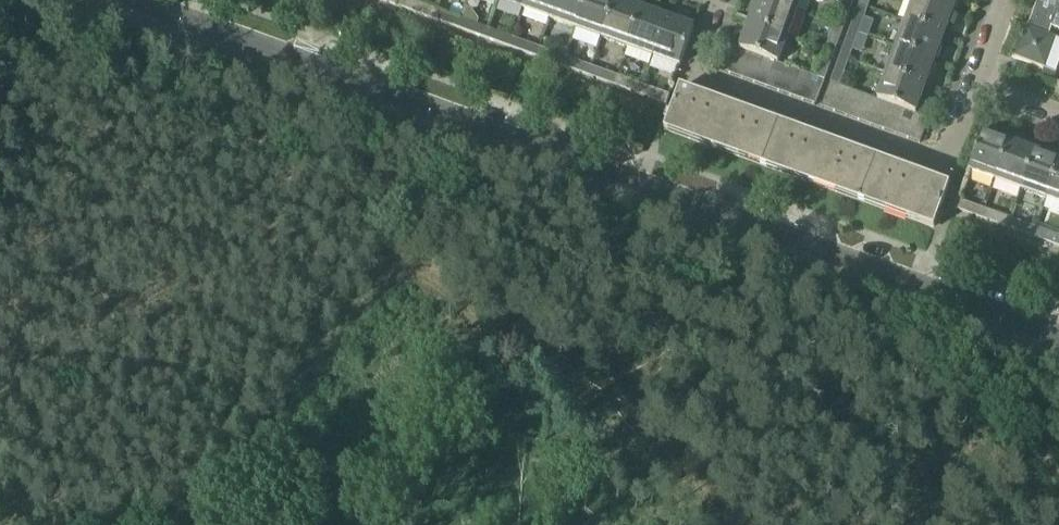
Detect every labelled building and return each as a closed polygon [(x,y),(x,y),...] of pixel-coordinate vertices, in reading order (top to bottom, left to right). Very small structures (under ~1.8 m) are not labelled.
[(412,3),(405,0),(384,0),(383,2),(409,11),(412,3)] [(530,0),(501,0),(500,3),(526,12),(530,0)] [(559,0),(530,0),(526,12),(552,22),(559,0)] [(588,0),(559,0),(552,22),(576,31),(588,0)] [(616,2),(610,0),(588,0),(576,31),(603,41),(616,2)] [(789,38),(799,13),(764,0),(760,0),(751,24),(789,38)] [(799,13),(803,0),(764,0),(799,13)] [(852,4),(842,0),(833,25),(843,29),(852,4)] [(859,6),(870,10),(873,0),(862,0),(859,6)] [(924,0),(915,0),(906,23),(945,37),(954,11),(924,0)] [(954,11),(958,0),(924,0),(954,11)] [(1014,61),(1045,72),(1053,49),(1048,39),(1051,30),(1058,33),(1058,6),(1042,0),(1042,1),(1031,32),(1026,31),(1014,61)] [(629,50),(644,12),(616,2),(603,41),(629,50)] [(436,21),(439,12),(412,3),(409,11),(436,21)] [(870,10),(859,6),(850,31),(860,35),(870,10)] [(460,30),(463,21),(439,12),(436,21),(460,30)] [(644,12),(629,50),(655,60),(670,22),(644,12)] [(463,21),(460,30),(486,39),(490,31),(463,21)] [(670,22),(655,60),(681,69),(695,31),(670,22)] [(945,37),(906,23),(897,48),(936,62),(945,37)] [(742,51),(751,55),(763,59),(776,63),(767,88),(779,92),(788,68),(780,65),(789,38),(751,24),(742,51)] [(843,29),(833,25),(824,51),(834,55),(843,29)] [(515,40),(490,31),(486,39),(512,49),(515,40)] [(860,35),(850,31),(841,57),(851,61),(860,35)] [(538,58),(542,50),(515,40),(512,49),(538,58)] [(730,75),(738,50),(726,46),(717,70),(730,75)] [(936,62),(897,48),(888,74),(926,88),(936,62)] [(563,67),(566,59),(542,50),(538,58),(563,67)] [(742,51),(738,50),(730,75),(742,79),(751,55),(742,51)] [(834,55),(824,51),(815,77),(825,81),(834,55)] [(751,55),(742,79),(755,84),(763,59),(751,55)] [(831,83),(841,87),(851,61),(841,57),(831,83)] [(589,77),(593,68),(566,59),(563,67),(589,77)] [(767,88),(776,63),(763,59),(755,84),(767,88)] [(593,68),(589,77),(616,87),(619,78),(593,68)] [(788,68),(779,92),(792,97),(801,72),(788,68)] [(801,72),(792,97),(803,101),(812,77),(801,72)] [(878,100),(868,97),(860,121),(872,126),(881,101),(893,106),(905,110),(917,114),(926,88),(888,74),(878,100)] [(825,81),(815,77),(812,77),(803,101),(816,105),(825,81)] [(641,96),(645,87),(619,78),(616,87),(641,96)] [(822,108),(835,112),(844,88),(841,87),(831,83),(822,108)] [(645,87),(641,96),(667,105),(671,96),(645,87)] [(844,88),(835,112),(848,117),(857,93),(844,88)] [(860,121),(868,97),(857,93),(848,117),(860,121)] [(678,98),(668,125),(669,125),(919,217),(937,223),(938,223),(948,196),(678,98)] [(881,101),(872,126),(884,130),(893,106),(881,101)] [(896,135),(905,110),(893,106),(884,130),(896,135)] [(905,110),(896,135),(909,139),(917,114),(905,110)] [(917,114),(909,139),(921,143),(930,119),(917,114)] [(984,134),(970,173),(996,182),(1010,143),(984,134)] [(1021,191),(1035,152),(1010,143),(996,182),(1021,191)] [(1058,169),(1058,161),(1035,152),(1021,191),(1048,200),(1058,169)] [(1048,200),(1058,204),(1058,169),(1048,200)] [(959,201),(956,210),(982,220),(986,211),(959,201)] [(1008,229),(1011,220),(986,211),(982,220),(1008,229)] [(1034,239),(1037,230),(1011,220),(1008,229),(1034,239)] [(1037,230),(1034,239),(1058,248),(1058,238),(1037,230)]
